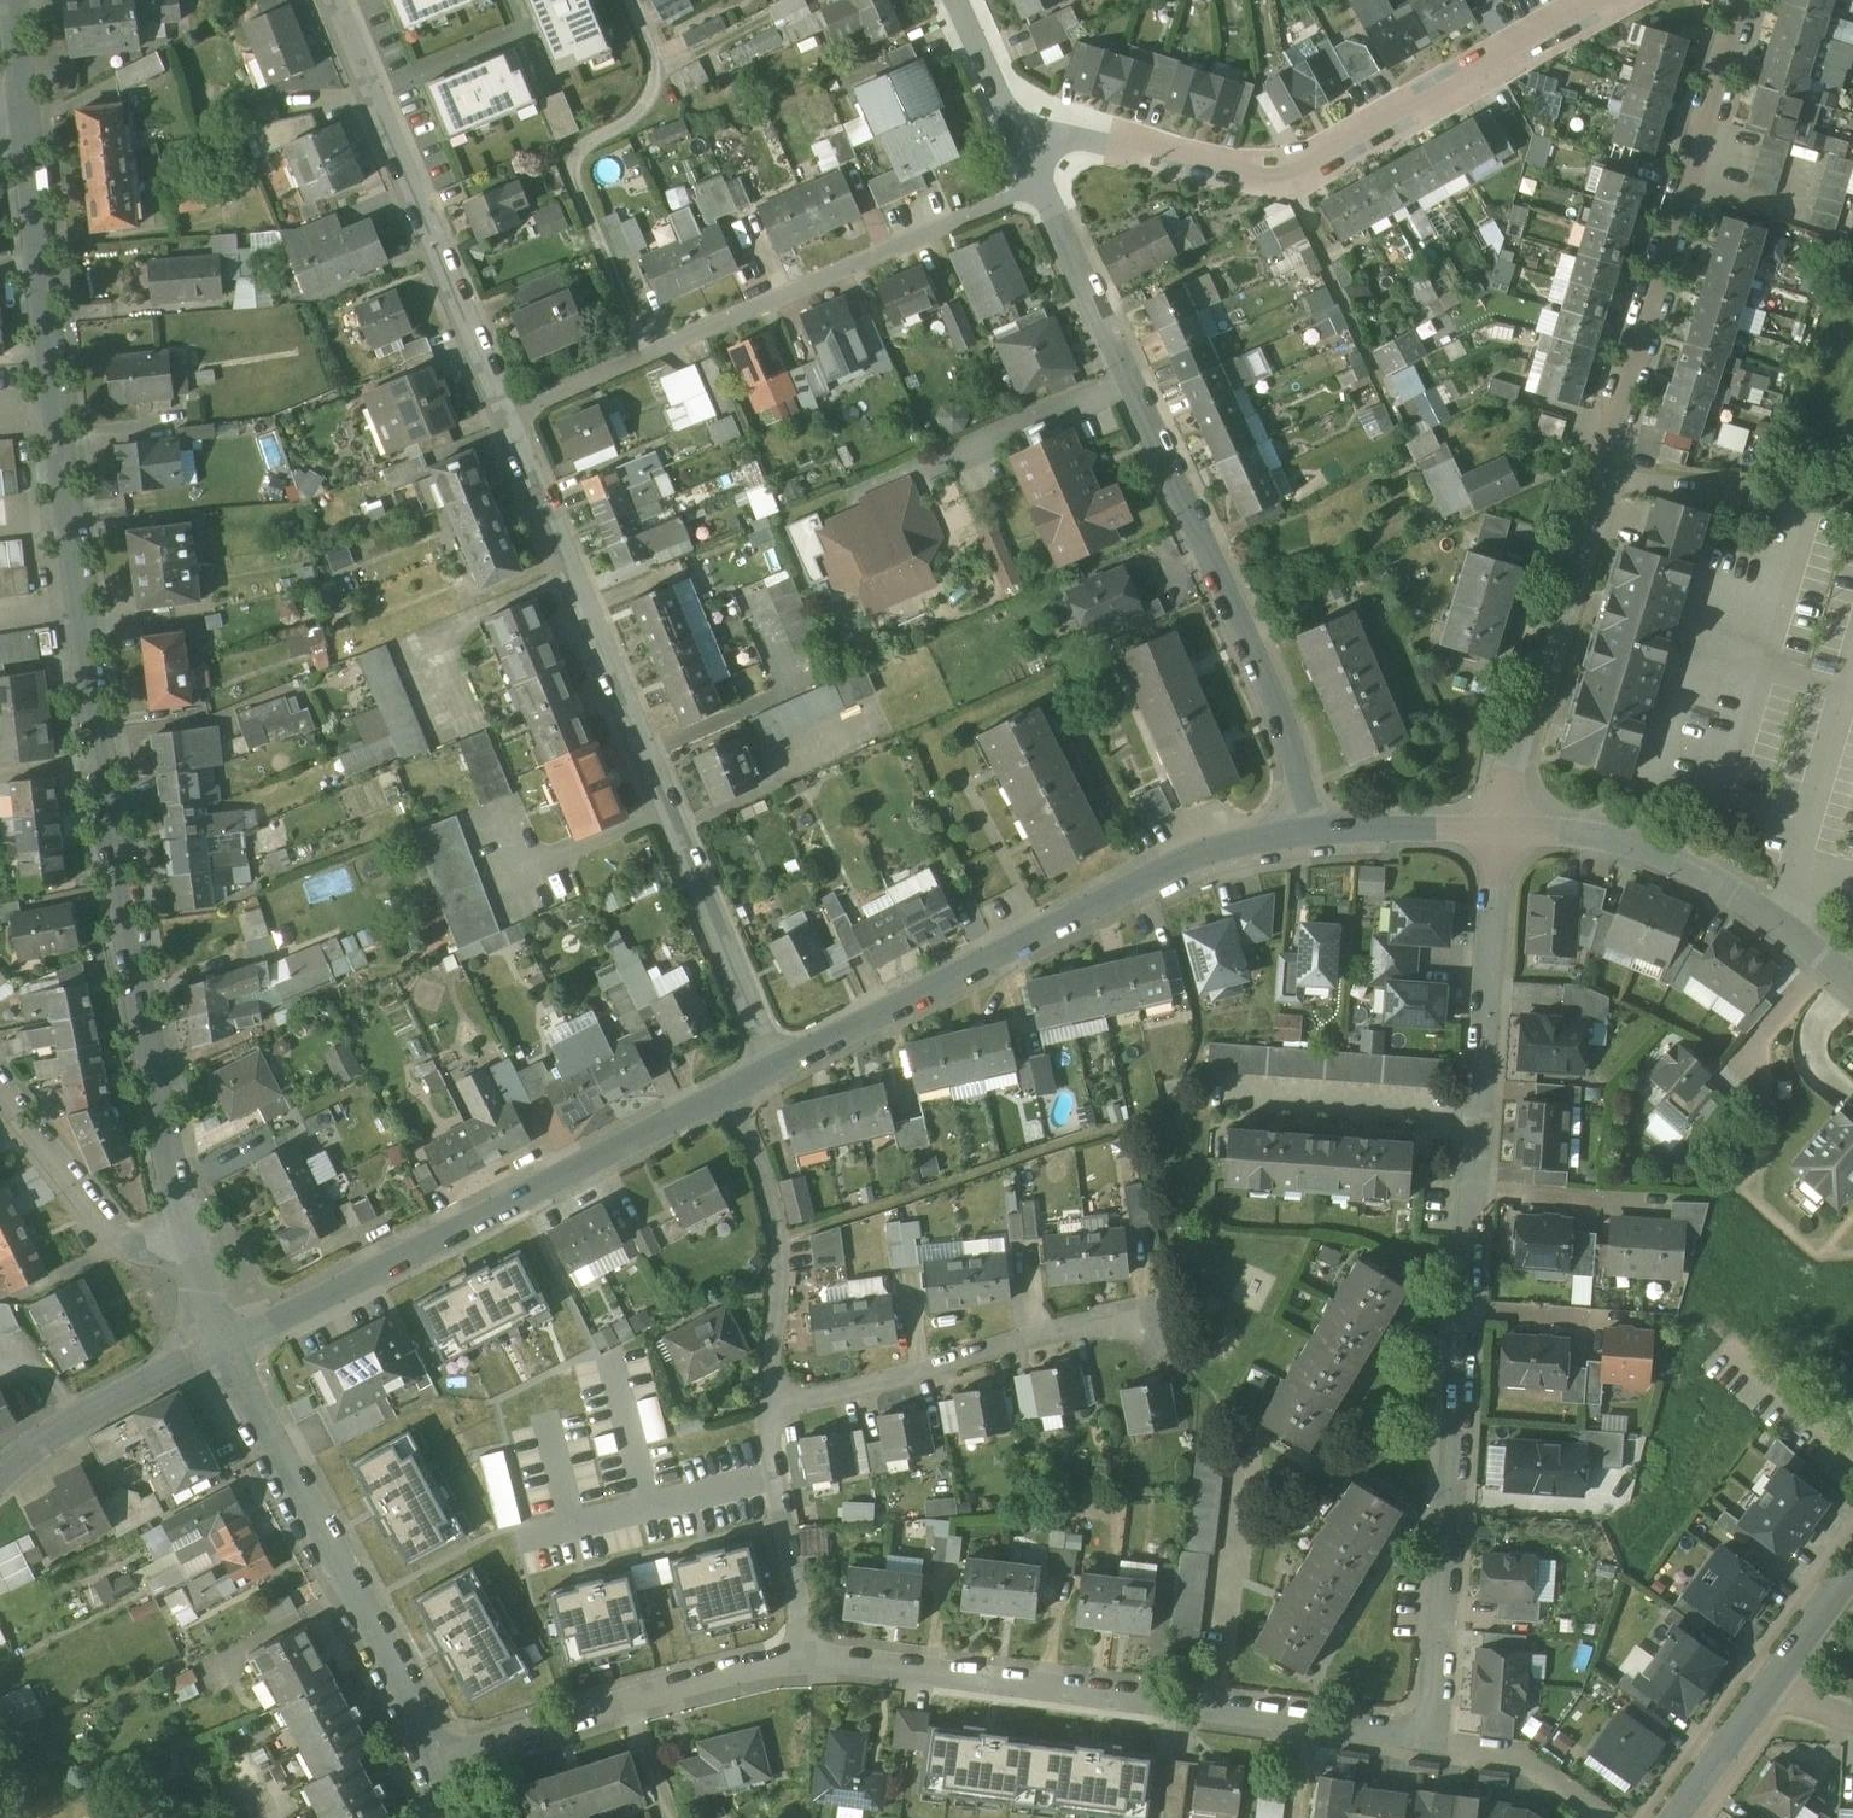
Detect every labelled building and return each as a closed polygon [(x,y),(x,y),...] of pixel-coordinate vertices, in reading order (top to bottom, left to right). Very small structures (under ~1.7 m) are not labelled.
[(65,3),(71,57),(142,48),(142,47),(139,26),(165,23),(183,20),(181,0),(90,0),(65,3)] [(257,2),(264,18),(291,6),(288,0),(261,0),(257,2)] [(407,29),(481,0),(395,0),(407,29)] [(613,50),(593,0),(530,0),(560,72),(613,50)] [(661,20),(690,6),(687,0),(652,0),(661,20)] [(772,7),(779,21),(809,6),(806,0),(785,0),(772,7)] [(852,2),(842,2),(822,10),(829,26),(886,0),(851,0),(852,2)] [(829,26),(832,32),(837,43),(856,34),(863,26),(871,46),(907,30),(893,0),(886,0),(829,26)] [(1025,19),(1058,3),(1057,0),(1016,0),(1025,19)] [(1409,5),(1430,41),(1472,18),(1462,0),(1417,0),(1409,5)] [(1478,10),(1496,0),(1472,0),(1478,10)] [(1784,1),(1787,2),(1827,15),(1832,0),(1785,0),(1784,1)] [(1787,2),(1780,23),(1831,39),(1852,45),(1852,22),(1827,15),(1787,2)] [(1409,5),(1381,20),(1384,26),(1370,35),(1387,66),(1430,41),(1409,5)] [(264,18),(246,25),(273,88),(317,70),(291,6),(264,18)] [(1058,13),(1027,27),(1039,52),(1070,39),(1058,13)] [(722,16),(683,36),(689,49),(728,29),(722,16)] [(798,19),(785,25),(793,41),(806,35),(798,19)] [(1780,23),(1778,22),(1772,43),(1814,56),(1816,47),(1828,50),(1831,39),(1780,23)] [(165,23),(139,26),(142,47),(167,44),(165,23)] [(1688,39),(1648,27),(1639,56),(1679,68),(1688,39)] [(832,32),(806,44),(815,63),(840,52),(837,43),(832,32)] [(1350,77),(1329,39),(1316,47),(1320,55),(1321,54),(1338,84),(1350,77)] [(1077,41),(1065,78),(1079,82),(1090,48),(1091,48),(1091,46),(1077,41)] [(886,149),(948,123),(942,110),(940,111),(935,99),(937,98),(912,43),(887,54),(895,73),(859,89),(886,149)] [(1814,56),(1772,43),(1766,64),(1768,65),(1819,80),(1822,69),(1810,66),(1814,56)] [(1849,52),(1833,47),(1829,61),(1845,65),(1849,52)] [(797,48),(784,53),(793,73),(806,67),(797,48)] [(1091,48),(1090,48),(1079,82),(1077,89),(1106,98),(1120,57),(1091,48)] [(158,52),(116,72),(120,94),(167,71),(158,52)] [(1153,52),(1148,66),(1149,66),(1141,94),(1154,99),(1168,57),(1153,52)] [(1320,55),(1294,70),(1315,108),(1342,92),(1338,84),(1321,54),(1320,55)] [(428,84),(449,138),(536,104),(523,71),(511,75),(503,55),(428,84)] [(1679,68),(1639,56),(1631,84),(1671,96),(1679,68)] [(1148,66),(1120,57),(1106,98),(1136,108),(1141,94),(1149,66),(1148,66)] [(1182,62),(1168,57),(1154,99),(1168,103),(1180,66),(1181,66),(1182,62)] [(699,60),(671,75),(683,97),(711,82),(699,60)] [(1845,65),(1829,61),(1825,75),(1841,80),(1845,65)] [(1819,80),(1768,65),(1762,86),(1816,102),(1820,88),(1821,89),(1824,82),(1819,80)] [(1181,66),(1180,66),(1168,103),(1167,107),(1197,117),(1210,75),(1181,66)] [(1294,70),(1266,85),(1269,90),(1288,123),(1289,123),(1315,108),(1294,70)] [(1540,73),(1530,70),(1525,85),(1535,88),(1540,73)] [(1239,85),(1210,75),(1197,117),(1227,126),(1228,122),(1240,85),(1239,85)] [(1255,85),(1240,80),(1239,85),(1240,85),(1228,122),(1242,126),(1255,85)] [(1671,96),(1631,84),(1630,86),(1615,81),(1610,97),(1625,102),(1622,112),(1662,124),(1671,96)] [(1816,102),(1762,86),(1755,106),(1810,123),(1811,123),(1813,123),(1819,103),(1816,102)] [(561,88),(537,97),(552,138),(576,129),(561,88)] [(1821,89),(1820,88),(1816,102),(1819,103),(1833,107),(1837,94),(1821,89)] [(1288,123),(1269,90),(1256,97),(1278,135),(1291,127),(1289,123),(1288,123)] [(1810,123),(1755,106),(1749,128),(1767,133),(1792,141),(1804,144),(1808,130),(1810,123)] [(124,107),(80,112),(85,157),(128,153),(124,107)] [(1489,108),(1473,117),(1494,157),(1493,157),(1495,161),(1513,151),(1489,108)] [(1662,124),(1622,112),(1613,141),(1653,153),(1662,124)] [(1554,117),(1539,113),(1534,133),(1550,137),(1554,117)] [(313,117),(252,129),(264,158),(289,148),(289,147),(320,134),(313,117)] [(1473,117),(1446,132),(1467,172),(1493,157),(1494,157),(1473,117)] [(684,121),(653,134),(658,146),(689,133),(684,121)] [(948,123),(886,149),(896,171),(868,184),(879,209),(928,187),(922,175),(963,157),(948,123)] [(320,134),(289,147),(289,148),(313,205),(364,184),(340,126),(320,134)] [(845,130),(810,145),(822,173),(857,158),(845,130)] [(1824,135),(1808,130),(1804,144),(1820,149),(1820,148),(1824,135)] [(1446,132),(1421,147),(1442,186),(1467,172),(1446,132)] [(1792,141),(1767,133),(1751,186),(1776,194),(1792,141)] [(1541,166),(1548,139),(1532,135),(1525,161),(1541,166)] [(1846,142),(1824,135),(1820,148),(1842,154),(1846,142)] [(1421,147),(1397,160),(1418,199),(1442,186),(1421,147)] [(128,153),(85,157),(94,233),(137,228),(128,153)] [(1811,223),(1836,231),(1852,174),(1852,160),(1831,154),(1811,223)] [(1397,160),(1370,175),(1392,214),(1418,199),(1397,160)] [(1645,180),(1605,168),(1597,197),(1637,209),(1645,180)] [(842,173),(799,191),(817,232),(818,232),(817,228),(842,217),(844,221),(860,214),(842,173)] [(721,174),(698,185),(694,196),(706,224),(711,225),(717,223),(716,220),(737,211),(725,183),(721,174)] [(1370,175),(1344,190),(1365,229),(1392,214),(1370,175)] [(1523,175),(1520,187),(1540,193),(1544,180),(1523,175)] [(750,205),(738,178),(725,183),(737,211),(750,205)] [(217,183),(167,192),(171,214),(221,205),(217,183)] [(518,186),(469,207),(481,236),(514,222),(509,209),(525,202),(518,186)] [(1344,190),(1319,204),(1341,243),(1365,229),(1344,190)] [(799,191),(757,209),(775,251),(790,244),(789,240),(814,229),(816,233),(817,232),(799,191)] [(564,195),(539,205),(548,227),(573,217),(564,195)] [(1637,209),(1597,197),(1593,207),(1584,204),(1578,221),(1588,224),(1628,236),(1637,209)] [(635,217),(621,223),(617,212),(607,217),(604,225),(619,261),(648,248),(635,217)] [(1159,216),(1097,249),(1116,286),(1179,253),(1170,238),(1159,216)] [(1767,229),(1724,216),(1723,218),(1724,218),(1717,243),(1758,256),(1766,232),(1767,229)] [(1296,217),(1272,229),(1283,249),(1306,236),(1296,217)] [(322,222),(295,232),(300,245),(327,234),(322,222)] [(1628,236),(1588,224),(1580,253),(1620,265),(1628,236)] [(369,225),(330,241),(327,234),(300,245),(308,263),(306,264),(307,267),(309,266),(319,290),(335,283),(336,285),(385,264),(369,225)] [(718,228),(681,244),(699,286),(703,284),(704,286),(718,279),(717,278),(736,270),(718,228)] [(1192,246),(1184,230),(1170,238),(1179,253),(1192,246)] [(1001,235),(960,252),(977,293),(970,296),(981,321),(1012,307),(1011,305),(1026,298),(1015,272),(1017,271),(1001,235)] [(1758,256),(1717,243),(1709,268),(1751,281),(1758,256)] [(681,244),(643,261),(661,302),(679,295),(679,296),(693,290),(693,289),(699,286),(681,244)] [(1311,247),(1301,251),(1306,263),(1316,258),(1311,247)] [(1491,288),(1505,290),(1510,255),(1496,253),(1491,288)] [(1620,265),(1580,253),(1571,280),(1611,292),(1620,265)] [(253,256),(238,257),(240,281),(255,280),(253,256)] [(238,257),(151,262),(154,303),(221,299),(220,282),(240,281),(238,257)] [(1322,270),(1316,258),(1306,263),(1312,275),(1322,270)] [(1356,282),(1344,258),(1332,264),(1344,288),(1356,282)] [(921,267),(902,275),(903,278),(879,288),(893,322),(918,312),(920,316),(938,308),(921,267)] [(1420,267),(1400,280),(1416,306),(1436,294),(1420,267)] [(1751,281),(1709,268),(1702,293),(1743,306),(1751,281)] [(560,269),(511,290),(519,308),(567,287),(560,269)] [(1199,279),(1185,286),(1194,306),(1204,301),(1207,308),(1211,307),(1199,279)] [(1611,292),(1571,280),(1563,308),(1603,320),(1611,292)] [(1185,286),(1148,302),(1160,329),(1207,308),(1204,301),(1194,306),(1185,286)] [(570,293),(515,317),(523,335),(524,334),(533,356),(587,333),(570,293)] [(1743,306),(1702,293),(1694,318),(1736,331),(1743,306)] [(399,295),(359,311),(362,320),(361,321),(372,348),(414,331),(399,295)] [(1335,299),(1326,303),(1331,315),(1341,310),(1335,299)] [(862,339),(846,301),(804,319),(830,380),(871,363),(861,339),(862,339)] [(958,306),(943,313),(955,341),(971,334),(958,306)] [(1207,308),(1160,329),(1172,355),(1209,339),(1200,320),(1210,316),(1207,308)] [(1603,320),(1563,308),(1555,335),(1595,347),(1603,320)] [(1045,310),(1015,322),(1021,336),(1051,324),(1045,310)] [(1341,310),(1331,315),(1336,326),(1346,322),(1341,310)] [(1736,331),(1694,318),(1686,344),(1728,356),(1736,331)] [(1021,336),(1002,345),(1017,380),(1021,378),(1035,385),(1036,387),(1045,384),(1071,372),(1051,324),(1021,336)] [(1413,330),(1377,350),(1390,374),(1427,355),(1413,330)] [(1554,337),(1544,334),(1538,351),(1549,354),(1554,337)] [(1595,347),(1555,335),(1554,337),(1549,354),(1546,364),(1586,376),(1595,347)] [(768,336),(733,351),(757,408),(792,393),(768,336)] [(429,338),(401,350),(406,364),(435,352),(429,338)] [(1209,339),(1172,355),(1184,382),(1231,361),(1227,354),(1217,358),(1209,339)] [(1686,344),(1684,343),(1678,364),(1732,381),(1736,368),(1738,368),(1741,360),(1728,356),(1686,344)] [(435,352),(406,364),(412,378),(432,370),(441,367),(435,352)] [(1360,352),(1342,360),(1347,372),(1355,368),(1365,363),(1360,352)] [(167,354),(109,361),(114,402),(172,396),(169,366),(167,354)] [(715,358),(702,363),(713,390),(726,385),(715,358)] [(830,392),(816,361),(802,367),(815,398),(830,392)] [(1231,361),(1184,382),(1190,396),(1186,398),(1192,411),(1233,392),(1224,373),(1234,368),(1231,361)] [(1365,363),(1355,368),(1361,380),(1371,375),(1365,363)] [(185,364),(169,366),(172,396),(188,394),(185,364)] [(1586,376),(1546,364),(1537,394),(1577,406),(1586,376)] [(1732,381),(1678,364),(1672,385),(1724,400),(1728,402),(1730,394),(1728,394),(1732,381)] [(696,366),(679,373),(685,386),(671,391),(677,405),(690,399),(707,392),(696,366)] [(1738,368),(1736,368),(1732,381),(1749,386),(1753,373),(1738,368)] [(412,378),(368,396),(380,425),(393,420),(404,449),(419,443),(451,431),(455,430),(444,401),(452,397),(446,382),(438,385),(432,370),(412,378)] [(1071,372),(1045,384),(1050,397),(1077,385),(1071,372)] [(1768,378),(1753,373),(1749,386),(1764,390),(1765,390),(1768,378)] [(1408,401),(1394,374),(1385,379),(1399,406),(1408,401)] [(1521,386),(1493,378),(1489,393),(1516,401),(1521,386)] [(1749,386),(1732,381),(1728,394),(1730,394),(1745,399),(1746,396),(1749,386)] [(1672,385),(1670,384),(1663,405),(1705,418),(1708,409),(1720,413),(1724,400),(1672,385)] [(726,385),(713,390),(722,413),(735,407),(726,385)] [(1764,390),(1749,386),(1746,396),(1761,401),(1764,390)] [(707,392),(690,399),(699,421),(716,414),(707,392)] [(1233,392),(1192,411),(1197,424),(1202,422),(1208,435),(1255,414),(1252,408),(1242,412),(1233,392)] [(954,405),(944,409),(940,418),(944,428),(953,432),(963,428),(967,419),(964,409),(954,405)] [(1390,417),(1385,405),(1375,410),(1380,421),(1390,417)] [(1663,405),(1656,428),(1698,440),(1711,444),(1715,429),(1702,427),(1705,418),(1663,405)] [(601,408),(560,424),(574,459),(615,442),(614,441),(604,416),(601,408)] [(619,410),(604,416),(614,441),(629,435),(619,410)] [(1255,414),(1208,435),(1220,462),(1257,445),(1248,425),(1258,421),(1255,414)] [(1567,421),(1543,414),(1537,433),(1561,440),(1567,421)] [(731,415),(708,426),(717,445),(740,434),(731,415)] [(1390,417),(1380,421),(1386,433),(1396,428),(1390,417)] [(1428,419),(1408,430),(1413,439),(1433,428),(1428,419)] [(222,423),(175,429),(177,441),(179,452),(225,445),(222,423)] [(1749,431),(1722,423),(1716,445),(1742,453),(1749,431)] [(1433,429),(1411,440),(1408,443),(1422,472),(1424,471),(1433,491),(1462,477),(1464,476),(1448,441),(1441,444),(1433,429)] [(451,431),(419,443),(424,455),(427,454),(456,443),(451,431)] [(1071,431),(1013,456),(1036,509),(1033,510),(1046,542),(1050,540),(1061,565),(1105,545),(1099,531),(1132,517),(1118,487),(1099,495),(1087,468),(1092,456),(1080,451),(1071,431)] [(0,443),(0,469),(16,468),(13,441),(0,443)] [(177,441),(120,448),(126,491),(183,483),(179,452),(177,441)] [(1689,452),(1662,444),(1657,457),(1685,466),(1689,452)] [(1257,445),(1220,462),(1232,488),(1267,472),(1268,472),(1279,467),(1276,460),(1266,465),(1257,445)] [(474,452),(433,469),(449,508),(490,491),(474,452)] [(656,453),(617,469),(625,491),(634,487),(632,482),(652,474),(663,469),(656,453)] [(424,455),(399,465),(403,477),(432,466),(427,454),(424,455)] [(1464,476),(1462,477),(1475,503),(1477,509),(1522,488),(1507,456),(1464,476)] [(756,463),(745,467),(753,488),(765,483),(756,463)] [(617,469),(582,483),(591,505),(625,491),(617,469)] [(1267,472),(1232,488),(1231,488),(1244,515),(1279,499),(1280,500),(1281,499),(1268,472),(1267,472)] [(652,474),(632,482),(634,487),(625,491),(634,513),(659,503),(663,501),(652,474)] [(1462,477),(1433,491),(1445,517),(1475,503),(1462,477)] [(909,479),(862,499),(867,510),(858,515),(856,512),(815,530),(840,586),(856,579),(869,612),(935,584),(921,551),(937,544),(909,479)] [(753,488),(744,492),(757,521),(779,512),(767,483),(753,488)] [(490,491),(449,508),(466,549),(507,532),(490,491)] [(625,491),(591,505),(600,527),(634,513),(625,491)] [(1279,499),(1244,515),(1250,528),(1286,512),(1280,500),(1279,499)] [(1706,514),(1660,500),(1653,526),(1646,524),(1644,531),(1651,533),(1645,552),(1644,553),(1690,567),(1690,566),(1706,514)] [(659,503),(634,513),(643,533),(667,523),(659,503)] [(634,513),(600,527),(608,547),(643,533),(634,513)] [(1511,521),(1486,514),(1482,527),(1507,534),(1511,521)] [(667,523),(643,533),(608,547),(608,548),(617,570),(653,556),(652,553),(690,537),(682,517),(667,523)] [(1006,550),(992,519),(977,525),(991,557),(1006,550)] [(773,536),(769,522),(746,529),(750,543),(773,536)] [(190,524),(129,532),(134,571),(195,563),(190,524)] [(1507,534),(1482,527),(1478,540),(1504,547),(1507,534)] [(523,571),(507,532),(466,549),(482,588),(523,571)] [(1504,547),(1478,540),(1474,553),(1500,560),(1504,547)] [(344,546),(325,554),(331,568),(350,561),(344,546)] [(1606,613),(1671,633),(1691,566),(1690,566),(1690,567),(1644,553),(1645,552),(1626,547),(1606,613)] [(1006,550),(991,557),(1005,589),(1020,582),(1006,550)] [(1474,553),(1468,551),(1440,644),(1494,660),(1522,567),(1500,560),(1474,553)] [(195,563),(134,571),(140,609),(200,601),(195,563)] [(30,595),(27,566),(0,569),(0,598),(30,595)] [(1123,570),(1070,593),(1088,633),(1125,617),(1141,609),(1140,606),(1123,570)] [(819,644),(791,578),(766,588),(794,655),(819,644)] [(630,602),(640,627),(681,610),(671,587),(657,593),(656,591),(630,602)] [(1308,595),(1286,605),(1291,618),(1313,608),(1308,595)] [(1159,598),(1140,606),(1141,609),(1125,617),(1131,630),(1166,614),(1159,598)] [(535,599),(489,618),(517,685),(563,666),(535,599)] [(640,627),(651,652),(691,635),(681,610),(640,627)] [(1326,700),(1386,675),(1379,658),(1372,661),(1352,613),(1298,636),(1326,700)] [(1585,684),(1649,703),(1671,633),(1606,613),(1585,684)] [(56,629),(36,633),(40,658),(60,655),(56,629)] [(1153,730),(1205,707),(1173,632),(1121,654),(1153,730)] [(0,638),(0,664),(4,664),(40,658),(36,633),(0,638)] [(184,633),(142,638),(146,673),(188,668),(184,633)] [(651,652),(661,677),(701,660),(691,635),(651,652)] [(419,724),(386,644),(359,656),(380,707),(392,735),(419,724)] [(661,677),(671,702),(711,685),(701,660),(661,677)] [(533,725),(580,706),(563,666),(517,685),(514,686),(523,707),(525,706),(533,725)] [(188,668),(146,673),(150,708),(200,702),(199,688),(191,689),(188,668)] [(0,678),(0,719),(46,710),(41,673),(7,677),(0,678)] [(1386,675),(1326,700),(1353,763),(1406,740),(1386,692),(1392,689),(1386,675)] [(831,683),(803,696),(815,721),(842,709),(831,683)] [(1649,703),(1585,684),(1563,756),(1628,775),(1649,703)] [(671,702),(681,727),(705,717),(705,716),(721,709),(711,685),(671,702)] [(285,698),(236,715),(249,750),(305,732),(305,733),(315,730),(308,709),(291,715),(285,698)] [(580,706),(533,725),(541,744),(538,746),(546,764),(549,763),(596,744),(580,706)] [(380,707),(356,716),(368,745),(392,735),(380,707)] [(1186,805),(1237,783),(1205,707),(1153,730),(1186,805)] [(1019,805),(1073,778),(1039,708),(1014,721),(1013,719),(983,734),(1019,805)] [(0,719),(0,764),(51,757),(48,732),(45,732),(42,713),(46,712),(46,710),(0,719)] [(419,724),(392,735),(398,751),(401,759),(428,748),(419,724)] [(216,728),(154,736),(158,772),(159,772),(220,764),(220,765),(221,764),(216,728)] [(487,731),(457,743),(458,743),(459,743),(485,806),(515,794),(487,731)] [(368,745),(351,751),(358,767),(398,751),(392,735),(368,745)] [(737,741),(696,758),(715,804),(756,787),(752,778),(758,776),(746,747),(740,750),(737,741)] [(596,744),(549,763),(580,838),(627,818),(596,744)] [(220,765),(159,772),(165,807),(207,802),(221,800),(218,782),(204,784),(200,790),(198,768),(220,766),(220,765)] [(55,778),(12,783),(16,818),(59,813),(55,778)] [(1073,778),(1019,805),(1054,877),(1085,862),(1084,859),(1107,847),(1073,778)] [(1160,785),(1132,800),(1145,826),(1173,812),(1160,785)] [(207,802),(165,807),(169,841),(207,836),(229,833),(226,813),(215,815),(210,823),(207,802)] [(59,813),(16,818),(20,854),(63,849),(59,813)] [(456,816),(415,832),(459,949),(499,932),(456,816)] [(207,836),(169,841),(173,875),(232,867),(229,849),(215,851),(210,856),(207,836)] [(275,837),(263,841),(268,856),(280,851),(275,837)] [(63,849),(20,854),(24,890),(67,885),(63,849)] [(280,851),(268,856),(273,869),(289,864),(285,850),(280,851)] [(248,864),(232,867),(234,885),(251,883),(248,864)] [(1353,864),(1354,894),(1382,894),(1382,864),(1353,864)] [(232,867),(173,875),(178,910),(216,905),(213,885),(220,887),(234,885),(232,867)] [(1607,889),(1578,881),(1577,899),(1578,899),(1577,911),(1600,917),(1602,909),(1607,889)] [(608,908),(642,896),(639,888),(626,893),(622,882),(601,890),(608,908)] [(1617,915),(1607,942),(1608,943),(1637,954),(1660,896),(1658,890),(1650,887),(1645,890),(1630,885),(1617,915)] [(938,889),(921,898),(920,895),(897,906),(913,946),(928,939),(931,946),(943,940),(940,933),(956,925),(938,889)] [(1577,899),(1533,895),(1529,952),(1574,956),(1577,911),(1578,899),(1577,899)] [(1689,908),(1660,896),(1637,954),(1665,965),(1666,965),(1677,938),(1689,908)] [(1271,897),(1225,909),(1229,924),(1230,923),(1236,944),(1268,935),(1271,897)] [(0,905),(0,924),(14,922),(13,917),(23,915),(21,901),(0,905)] [(1450,905),(1396,901),(1393,938),(1393,939),(1418,941),(1447,943),(1450,905)] [(235,912),(242,939),(260,934),(265,950),(291,942),(285,923),(266,928),(260,905),(235,912)] [(897,906),(867,922),(869,926),(852,935),(861,952),(870,969),(913,946),(897,906)] [(23,915),(13,917),(14,922),(19,952),(36,949),(37,955),(79,947),(72,907),(23,915)] [(1617,915),(1602,909),(1600,917),(1591,952),(1603,956),(1608,943),(1607,942),(1617,915)] [(845,916),(830,921),(847,959),(861,952),(852,935),(845,916)] [(1229,924),(1189,935),(1203,988),(1212,986),(1214,993),(1238,986),(1236,979),(1245,977),(1236,944),(1230,923),(1229,924)] [(515,926),(500,932),(505,945),(520,939),(515,926)] [(807,926),(771,944),(792,986),(826,969),(817,952),(820,951),(807,926)] [(1337,928),(1305,926),(1303,957),(1301,981),(1302,981),(1333,984),(1337,928)] [(341,948),(359,946),(357,932),(339,934),(341,948)] [(1723,932),(1694,972),(1722,992),(1750,951),(1723,932)] [(1418,941),(1393,939),(1393,938),(1375,936),(1373,960),(1416,963),(1418,941)] [(1693,945),(1677,938),(1666,965),(1665,965),(1659,979),(1671,984),(1692,948),(1693,945)] [(336,940),(321,946),(328,964),(343,958),(336,940)] [(321,946),(288,960),(296,978),(328,964),(321,946)] [(1671,984),(1671,985),(1683,992),(1684,990),(1694,972),(1704,954),(1692,948),(1671,984)] [(280,985),(276,986),(283,1005),(336,982),(334,978),(370,963),(364,949),(343,958),(328,964),(296,978),(280,985)] [(1778,971),(1750,951),(1722,992),(1748,1011),(1749,1011),(1761,995),(1778,971)] [(653,984),(638,953),(616,964),(626,984),(639,1010),(657,1003),(662,1000),(653,984)] [(1163,953),(1142,958),(1142,957),(1129,960),(1138,1003),(1172,995),(1163,953)] [(1303,957),(1281,956),(1278,999),(1300,1001),(1302,981),(1301,981),(1303,957)] [(288,960),(272,967),(280,985),(296,978),(288,960)] [(1128,961),(1109,966),(1109,965),(1095,968),(1105,1011),(1138,1003),(1129,960),(1128,961)] [(1416,963),(1373,960),(1372,983),(1389,985),(1390,983),(1415,985),(1416,963)] [(84,961),(58,972),(61,991),(89,986),(84,961)] [(258,964),(188,988),(191,1019),(231,1006),(230,1000),(240,998),(261,988),(258,964)] [(1095,969),(1076,973),(1062,976),(1072,1019),(1105,1011),(1095,968),(1095,969)] [(0,969),(0,989),(10,982),(0,969)] [(713,1027),(686,969),(653,984),(662,1000),(657,1003),(669,1030),(674,1028),(680,1043),(713,1027)] [(1722,992),(1694,972),(1684,990),(1710,1009),(1722,992)] [(1062,976),(1043,981),(1028,984),(1034,1011),(1035,1011),(1039,1027),(1072,1019),(1062,976)] [(1415,985),(1390,983),(1389,985),(1387,1021),(1441,1025),(1444,987),(1415,985)] [(639,1010),(626,984),(609,993),(630,1034),(610,1044),(613,1051),(616,1050),(617,1053),(633,1044),(634,1043),(635,1044),(652,1035),(639,1010)] [(1582,985),(1565,984),(1562,1019),(1586,1021),(1587,1021),(1586,1022),(1608,1024),(1610,997),(1582,985)] [(61,991),(24,998),(27,1018),(51,1013),(53,1023),(94,1015),(95,1015),(89,986),(61,991)] [(1761,995),(1749,1011),(1748,1011),(1736,1027),(1746,1034),(1772,1005),(1761,995)] [(302,1002),(274,1013),(278,1025),(307,1013),(302,1002)] [(231,1006),(191,1019),(194,1047),(234,1035),(233,1028),(263,1021),(260,1003),(231,1010),(231,1006)] [(94,1015),(53,1023),(54,1029),(48,1027),(30,1030),(34,1049),(58,1045),(59,1052),(100,1044),(94,1015)] [(1300,1018),(1277,1016),(1276,1038),(1299,1040),(1300,1018)] [(1562,1019),(1524,1017),(1520,1067),(1583,1072),(1586,1022),(1586,1021),(1562,1019)] [(1007,1023),(987,1028),(987,1027),(973,1030),(983,1073),(1016,1065),(1007,1023)] [(610,1044),(599,1024),(576,1036),(609,1102),(653,1080),(635,1044),(634,1043),(633,1044),(617,1053),(616,1050),(613,1051),(610,1044)] [(1359,1047),(1384,1047),(1384,1028),(1359,1028),(1359,1047)] [(973,1031),(954,1035),(953,1035),(940,1038),(950,1081),(983,1073),(973,1030),(972,1030),(973,1031)] [(576,1036),(555,1047),(564,1064),(558,1067),(564,1079),(560,1081),(559,1081),(560,1082),(548,1088),(550,1093),(566,1124),(609,1102),(576,1036)] [(343,1038),(320,1050),(337,1081),(360,1069),(343,1038)] [(939,1039),(921,1043),(921,1042),(906,1046),(912,1072),(913,1072),(917,1088),(950,1081),(940,1038),(939,1038),(939,1039)] [(1444,1060),(1210,1042),(1208,1071),(1441,1089),(1444,1060)] [(100,1044),(59,1052),(60,1058),(36,1062),(40,1079),(64,1076),(65,1080),(106,1074),(100,1044)] [(1713,1073),(1680,1044),(1675,1050),(1672,1047),(1662,1058),(1665,1061),(1651,1078),(1670,1095),(1674,1091),(1686,1101),(1687,1102),(1706,1081),(1713,1073)] [(1053,1046),(1022,1051),(1028,1082),(1058,1077),(1053,1046)] [(260,1051),(212,1076),(221,1095),(224,1093),(232,1110),(254,1099),(258,1106),(267,1102),(282,1094),(260,1051)] [(448,1086),(434,1057),(410,1069),(416,1081),(423,1077),(432,1094),(448,1086)] [(513,1061),(489,1073),(504,1104),(507,1103),(509,1106),(512,1104),(515,1110),(532,1102),(518,1074),(519,1073),(513,1061)] [(519,1073),(518,1074),(532,1102),(550,1093),(548,1088),(560,1082),(559,1081),(560,1081),(554,1069),(549,1072),(544,1061),(519,1073)] [(504,1104),(489,1073),(488,1073),(488,1072),(463,1085),(480,1119),(467,1125),(467,1126),(468,1126),(487,1165),(488,1165),(488,1166),(531,1144),(515,1111),(515,1110),(512,1104),(509,1106),(507,1103),(504,1104)] [(106,1074),(65,1080),(72,1116),(112,1105),(106,1074)] [(1706,1081),(1687,1102),(1686,1101),(1676,1112),(1688,1123),(1702,1107),(1717,1090),(1706,1081)] [(1791,1081),(1778,1081),(1779,1099),(1792,1098),(1791,1081)] [(1581,1086),(1536,1083),(1535,1102),(1570,1105),(1579,1106),(1581,1086)] [(885,1085),(851,1093),(861,1136),(893,1128),(895,1128),(894,1123),(885,1085)] [(1852,1151),(1852,1092),(1824,1125),(1852,1151)] [(851,1093),(818,1101),(828,1144),(861,1136),(851,1093)] [(282,1094),(258,1106),(265,1122),(290,1110),(282,1094)] [(818,1101),(799,1106),(799,1105),(784,1109),(791,1140),(792,1140),(795,1151),(828,1144),(818,1101),(817,1101),(818,1101)] [(1535,1102),(1520,1101),(1518,1133),(1568,1136),(1570,1105),(1535,1102)] [(72,1116),(70,1117),(94,1171),(133,1156),(112,1105),(72,1116)] [(329,1108),(304,1121),(310,1135),(336,1122),(329,1108)] [(922,1116),(907,1120),(914,1148),(929,1144),(922,1116)] [(907,1120),(894,1123),(895,1128),(893,1128),(899,1151),(914,1148),(907,1120)] [(1824,1125),(1789,1166),(1800,1176),(1785,1194),(1810,1216),(1826,1198),(1837,1208),(1852,1190),(1852,1151),(1824,1125)] [(467,1126),(443,1139),(444,1141),(427,1150),(445,1186),(487,1165),(468,1126),(467,1126)] [(1317,1184),(1322,1135),(1229,1128),(1225,1185),(1250,1187),(1250,1179),(1271,1181),(1270,1193),(1284,1194),(1284,1182),(1317,1184)] [(1568,1136),(1518,1133),(1516,1164),(1566,1168),(1568,1136)] [(1322,1135),(1317,1184),(1351,1187),(1350,1199),(1364,1200),(1364,1188),(1385,1189),(1384,1197),(1409,1198),(1413,1142),(1322,1135)] [(298,1144),(262,1162),(283,1203),(321,1184),(308,1159),(306,1160),(298,1144)] [(426,1163),(413,1170),(425,1194),(438,1187),(426,1163)] [(709,1169),(668,1190),(685,1225),(727,1203),(709,1169)] [(1568,1172),(1535,1170),(1534,1184),(1567,1186),(1568,1172)] [(813,1219),(802,1177),(783,1181),(793,1223),(813,1219)] [(1152,1224),(1142,1181),(1124,1185),(1133,1229),(1152,1224)] [(321,1184),(283,1203),(304,1246),(340,1228),(331,1211),(334,1209),(321,1184)] [(0,1191),(0,1226),(21,1216),(7,1187),(0,1190),(0,1191)] [(379,1217),(368,1196),(354,1203),(365,1224),(379,1217)] [(352,1200),(339,1207),(352,1231),(365,1224),(354,1203),(352,1200)] [(1034,1202),(1020,1203),(1021,1213),(1024,1241),(1038,1239),(1034,1202)] [(1709,1203),(1672,1202),(1671,1226),(1684,1227),(1684,1237),(1700,1239),(1709,1203)] [(603,1207),(577,1220),(595,1256),(621,1243),(603,1207)] [(1021,1213),(1006,1215),(1009,1242),(1024,1241),(1021,1213)] [(0,1226),(0,1262),(35,1245),(21,1216),(0,1226)] [(1571,1221),(1520,1218),(1517,1265),(1566,1269),(1568,1269),(1570,1231),(1571,1221)] [(577,1220),(550,1234),(568,1270),(595,1256),(577,1220)] [(900,1221),(887,1223),(889,1242),(903,1240),(900,1221)] [(1647,1224),(1612,1222),(1611,1244),(1609,1269),(1610,1269),(1643,1272),(1647,1224)] [(1671,1226),(1647,1224),(1643,1272),(1681,1274),(1682,1256),(1687,1252),(1688,1243),(1683,1238),(1684,1237),(1684,1227),(1671,1226)] [(647,1227),(635,1233),(646,1257),(659,1251),(647,1227)] [(840,1227),(811,1236),(815,1268),(845,1265),(840,1227)] [(1125,1230),(1084,1234),(1088,1279),(1130,1274),(1125,1230)] [(1597,1233),(1570,1231),(1568,1269),(1566,1269),(1566,1275),(1594,1277),(1596,1243),(1597,1233)] [(1084,1234),(1045,1239),(1049,1283),(1088,1279),(1084,1234)] [(903,1240),(906,1266),(920,1265),(916,1238),(903,1240)] [(903,1240),(889,1242),(893,1269),(906,1266),(903,1240)] [(1611,1244),(1596,1243),(1594,1277),(1593,1286),(1609,1288),(1610,1269),(1609,1269),(1611,1244)] [(0,1262),(0,1270),(0,1292),(8,1288),(11,1293),(49,1275),(35,1245),(0,1262)] [(1007,1255),(965,1260),(970,1305),(1012,1300),(1007,1255)] [(965,1260),(925,1264),(930,1309),(970,1305),(965,1260)] [(1357,1260),(1308,1340),(1357,1371),(1406,1291),(1357,1260)] [(469,1277),(507,1356),(528,1346),(489,1267),(469,1277)] [(507,1356),(469,1277),(448,1287),(487,1366),(507,1356)] [(83,1281),(36,1305),(68,1369),(115,1345),(83,1281)] [(891,1297),(851,1302),(857,1347),(897,1341),(891,1297)] [(851,1302),(811,1308),(817,1352),(857,1347),(851,1302)] [(20,1326),(10,1306),(0,1304),(0,1336),(20,1326)] [(727,1308),(708,1317),(708,1316),(693,1324),(666,1338),(688,1382),(749,1351),(740,1334),(741,1333),(737,1326),(736,1326),(727,1308)] [(623,1317),(590,1331),(597,1347),(630,1333),(623,1317)] [(385,1321),(360,1333),(360,1334),(346,1342),(345,1341),(309,1359),(338,1417),(414,1378),(385,1321)] [(1652,1333),(1605,1330),(1602,1379),(1623,1381),(1628,1386),(1643,1387),(1649,1381),(1652,1333)] [(1567,1342),(1506,1337),(1503,1382),(1564,1386),(1567,1342)] [(1357,1371),(1308,1340),(1259,1420),(1308,1450),(1357,1371)] [(1058,1372),(1057,1369),(1034,1373),(1041,1411),(1060,1407),(1061,1414),(1087,1409),(1079,1368),(1058,1372)] [(1148,1386),(1126,1390),(1132,1426),(1151,1423),(1152,1430),(1177,1426),(1170,1385),(1149,1389),(1148,1386)] [(19,1423),(0,1387),(0,1433),(19,1423)] [(1001,1390),(981,1394),(980,1390),(957,1395),(964,1432),(983,1429),(985,1436),(1008,1431),(1001,1390)] [(180,1392),(137,1414),(148,1435),(157,1451),(144,1458),(152,1474),(165,1467),(166,1470),(209,1449),(180,1392)] [(637,1402),(648,1444),(669,1439),(658,1396),(637,1402)] [(904,1413),(880,1417),(884,1440),(887,1456),(907,1452),(908,1459),(933,1454),(925,1411),(904,1415),(904,1413)] [(137,1414),(115,1425),(126,1446),(148,1435),(137,1414)] [(702,1414),(674,1421),(678,1436),(706,1429),(702,1414)] [(115,1425),(89,1438),(103,1465),(126,1453),(126,1446),(115,1425)] [(408,1568),(467,1536),(410,1430),(351,1463),(378,1514),(374,1517),(386,1540),(391,1537),(408,1568)] [(614,1433),(593,1437),(597,1455),(619,1451),(614,1433)] [(827,1435),(803,1439),(810,1477),(830,1473),(831,1481),(856,1476),(848,1434),(828,1438),(827,1435)] [(884,1440),(865,1444),(871,1477),(890,1473),(887,1456),(884,1440)] [(1587,1447),(1508,1442),(1505,1488),(1584,1494),(1587,1447)] [(209,1449),(166,1470),(165,1467),(152,1474),(163,1497),(177,1490),(177,1492),(220,1470),(209,1449)] [(1226,1452),(1198,1449),(1186,1552),(1211,1554),(1215,1555),(1226,1452)] [(523,1523),(504,1451),(480,1457),(498,1530),(523,1523)] [(83,1467),(57,1480),(63,1492),(55,1496),(55,1495),(29,1508),(52,1555),(112,1525),(101,1502),(83,1467)] [(1826,1505),(1791,1476),(1779,1467),(1740,1523),(1786,1558),(1826,1505)] [(1353,1481),(1303,1563),(1353,1593),(1403,1511),(1353,1481)] [(143,1499),(140,1493),(127,1489),(114,1496),(132,1530),(165,1513),(156,1493),(143,1499)] [(232,1489),(165,1525),(174,1541),(171,1543),(176,1552),(245,1515),(246,1515),(232,1489)] [(132,1530),(114,1496),(101,1502),(112,1525),(118,1537),(132,1530)] [(837,1519),(870,1520),(871,1500),(838,1499),(837,1519)] [(245,1515),(176,1552),(183,1565),(207,1552),(210,1556),(218,1552),(223,1561),(259,1541),(245,1515)] [(826,1527),(800,1529),(802,1556),(828,1553),(826,1527)] [(33,1562),(46,1556),(33,1529),(0,1545),(0,1567),(11,1589),(40,1576),(33,1562)] [(949,1536),(934,1534),(931,1560),(946,1561),(949,1536)] [(962,1537),(949,1536),(946,1561),(959,1563),(962,1537)] [(548,1591),(567,1666),(651,1646),(638,1592),(675,1582),(689,1636),(773,1615),(753,1540),(670,1561),(669,1557),(631,1567),(632,1570),(548,1591)] [(230,1574),(216,1582),(212,1574),(183,1590),(192,1606),(196,1614),(275,1570),(259,1541),(223,1561),(230,1574)] [(1742,1561),(1722,1546),(1687,1595),(1685,1597),(1711,1616),(1732,1631),(1744,1614),(1750,1619),(1761,1604),(1755,1600),(1769,1581),(1742,1561)] [(1064,1549),(1048,1547),(1045,1573),(1061,1575),(1064,1549)] [(1077,1550),(1064,1549),(1061,1575),(1073,1577),(1077,1550)] [(1778,1569),(1751,1550),(1742,1561),(1769,1581),(1778,1569)] [(1186,1552),(1180,1551),(1170,1639),(1201,1643),(1211,1554),(1186,1552)] [(881,1563),(916,1564),(916,1555),(881,1555),(881,1563)] [(1539,1559),(1485,1555),(1482,1598),(1499,1599),(1530,1602),(1530,1600),(1531,1584),(1538,1584),(1539,1559)] [(1004,1563),(969,1559),(963,1610),(998,1614),(1004,1563)] [(1041,1567),(1004,1563),(998,1614),(1035,1618),(1041,1567)] [(1353,1593),(1303,1563),(1254,1644),(1304,1674),(1353,1593)] [(1177,1565),(1165,1564),(1162,1589),(1174,1591),(1177,1565)] [(471,1704),(531,1672),(473,1566),(414,1599),(441,1650),(437,1652),(449,1676),(454,1673),(471,1704)] [(147,1568),(130,1577),(136,1589),(153,1580),(147,1568)] [(886,1573),(850,1568),(844,1619),(846,1620),(846,1619),(865,1621),(864,1626),(866,1626),(867,1622),(881,1624),(886,1573)] [(923,1577),(886,1573),(881,1624),(896,1625),(896,1630),(898,1630),(898,1625),(916,1627),(916,1628),(918,1628),(923,1577)] [(1119,1578),(1083,1574),(1078,1626),(1113,1630),(1119,1578)] [(130,1577),(111,1586),(117,1598),(136,1589),(130,1577)] [(1156,1583),(1119,1578),(1113,1630),(1150,1634),(1156,1583)] [(192,1606),(183,1590),(165,1599),(175,1616),(192,1606)] [(1711,1616),(1685,1597),(1687,1595),(1684,1592),(1673,1607),(1702,1628),(1711,1616)] [(1530,1602),(1499,1599),(1498,1619),(1538,1622),(1540,1601),(1530,1600),(1530,1602)] [(1702,1628),(1673,1607),(1663,1621),(1674,1629),(1675,1627),(1694,1640),(1702,1628)] [(8,1642),(0,1619),(0,1645),(8,1642)] [(1637,1681),(1636,1682),(1654,1696),(1682,1715),(1686,1711),(1687,1712),(1719,1666),(1718,1665),(1722,1660),(1694,1640),(1675,1627),(1674,1629),(1654,1657),(1637,1681)] [(306,1628),(284,1639),(283,1637),(249,1655),(263,1681),(269,1678),(284,1706),(291,1703),(334,1680),(306,1628)] [(1527,1635),(1483,1632),(1482,1649),(1525,1652),(1527,1635)] [(1626,1673),(1637,1681),(1654,1657),(1637,1645),(1619,1669),(1626,1673)] [(1482,1649),(1478,1649),(1476,1680),(1527,1684),(1529,1652),(1525,1652),(1482,1649)] [(193,1669),(169,1681),(175,1693),(195,1683),(199,1681),(193,1669)] [(1637,1681),(1626,1673),(1617,1686),(1636,1700),(1646,1707),(1654,1696),(1636,1682),(1637,1681)] [(334,1680),(291,1703),(284,1706),(280,1708),(282,1712),(286,1710),(295,1725),(290,1728),(303,1752),(308,1750),(322,1777),(360,1761),(373,1754),(357,1724),(363,1721),(357,1709),(351,1712),(334,1680)] [(1527,1684),(1476,1680),(1474,1711),(1481,1712),(1515,1714),(1525,1715),(1527,1684)] [(195,1683),(175,1693),(180,1704),(200,1694),(195,1683)] [(967,1701),(934,1696),(928,1737),(945,1739),(939,1750),(937,1764),(943,1765),(958,1767),(967,1701)] [(1646,1707),(1636,1700),(1624,1716),(1657,1740),(1669,1724),(1646,1707)] [(1000,1705),(967,1701),(958,1767),(968,1768),(977,1769),(979,1755),(976,1743),(995,1746),(1000,1705)] [(1034,1710),(1000,1705),(995,1746),(1013,1748),(1006,1759),(1004,1773),(1022,1775),(1026,1776),(1034,1710)] [(1067,1714),(1034,1710),(1026,1776),(1044,1778),(1046,1764),(1043,1752),(1062,1754),(1067,1714)] [(1515,1714),(1481,1712),(1479,1735),(1513,1739),(1515,1714)] [(915,1715),(901,1713),(896,1746),(910,1748),(915,1715)] [(1619,1713),(1592,1750),(1636,1781),(1662,1744),(1657,1740),(1624,1716),(1619,1713)] [(1099,1718),(1067,1714),(1062,1754),(1081,1757),(1073,1767),(1071,1782),(1090,1784),(1099,1718)] [(1132,1722),(1099,1718),(1090,1784),(1108,1787),(1110,1772),(1107,1760),(1127,1763),(1132,1722)] [(1161,1726),(1132,1722),(1127,1763),(1147,1766),(1140,1776),(1138,1791),(1154,1793),(1161,1726)] [(739,1740),(703,1749),(706,1761),(699,1762),(707,1793),(715,1791),(714,1789),(742,1782),(743,1784),(769,1778),(758,1733),(738,1737),(739,1740)] [(867,1737),(834,1733),(829,1768),(820,1767),(816,1801),(842,1804),(843,1798),(866,1801),(865,1807),(883,1810),(887,1776),(863,1773),(867,1737)] [(519,1786),(530,1817),(574,1817),(644,1796),(630,1751),(519,1786)] [(1355,1753),(1340,1751),(1339,1760),(1349,1761),(1354,1757),(1355,1753)] [(1370,1755),(1355,1753),(1354,1757),(1358,1763),(1368,1764),(1370,1755)] [(1172,1760),(1167,1794),(1165,1817),(1181,1817),(1188,1762),(1172,1760)] [(1425,1762),(1410,1760),(1409,1769),(1424,1771),(1425,1762)] [(322,1777),(304,1787),(305,1789),(309,1787),(318,1803),(314,1805),(321,1817),(390,1817),(382,1802),(388,1798),(381,1786),(375,1789),(360,1761),(322,1777)] [(699,1762),(682,1767),(690,1798),(707,1793),(699,1762)] [(1440,1764),(1425,1762),(1424,1771),(1438,1773),(1440,1764)] [(1200,1763),(1193,1814),(1212,1816),(1212,1817),(1236,1817),(1237,1811),(1243,1769),(1200,1763)] [(1787,1764),(1783,1769),(1774,1763),(1773,1765),(1769,1763),(1761,1774),(1765,1777),(1753,1795),(1787,1817),(1817,1817),(1819,1815),(1802,1804),(1817,1781),(1802,1771),(1801,1773),(1787,1764)] [(943,1765),(940,1786),(928,1784),(926,1801),(942,1803),(940,1817),(961,1817),(968,1768),(958,1767),(943,1765)] [(1495,1772),(1480,1770),(1479,1779),(1494,1781),(1495,1772)] [(1262,1772),(1257,1817),(1283,1817),(1288,1775),(1262,1772)] [(1495,1772),(1494,1781),(1508,1783),(1510,1774),(1495,1772)] [(1022,1775),(1017,1817),(1026,1817),(1034,1817),(1038,1783),(1043,1784),(1044,1778),(1026,1776),(1022,1775)] [(1322,1777),(1316,1817),(1346,1817),(1351,1783),(1352,1783),(1352,1781),(1322,1777)] [(1351,1783),(1346,1817),(1382,1817),(1383,1811),(1370,1809),(1371,1804),(1365,1803),(1367,1785),(1352,1783),(1351,1783)] [(1396,1807),(1395,1813),(1383,1811),(1382,1817),(1417,1817),(1421,1790),(1420,1790),(1420,1792),(1405,1790),(1402,1808),(1396,1807)] [(1435,1810),(1438,1793),(1421,1790),(1417,1817),(1452,1817),(1440,1816),(1441,1811),(1435,1810)] [(1466,1815),(1466,1817),(1489,1817),(1492,1800),(1475,1798),(1472,1815),(1466,1815)] [(1492,1803),(1493,1800),(1492,1800),(1489,1817),(1506,1817),(1511,1805),(1492,1803)] [(1558,1812),(1566,1817),(1571,1817),(1575,1813),(1563,1804),(1558,1812)]
